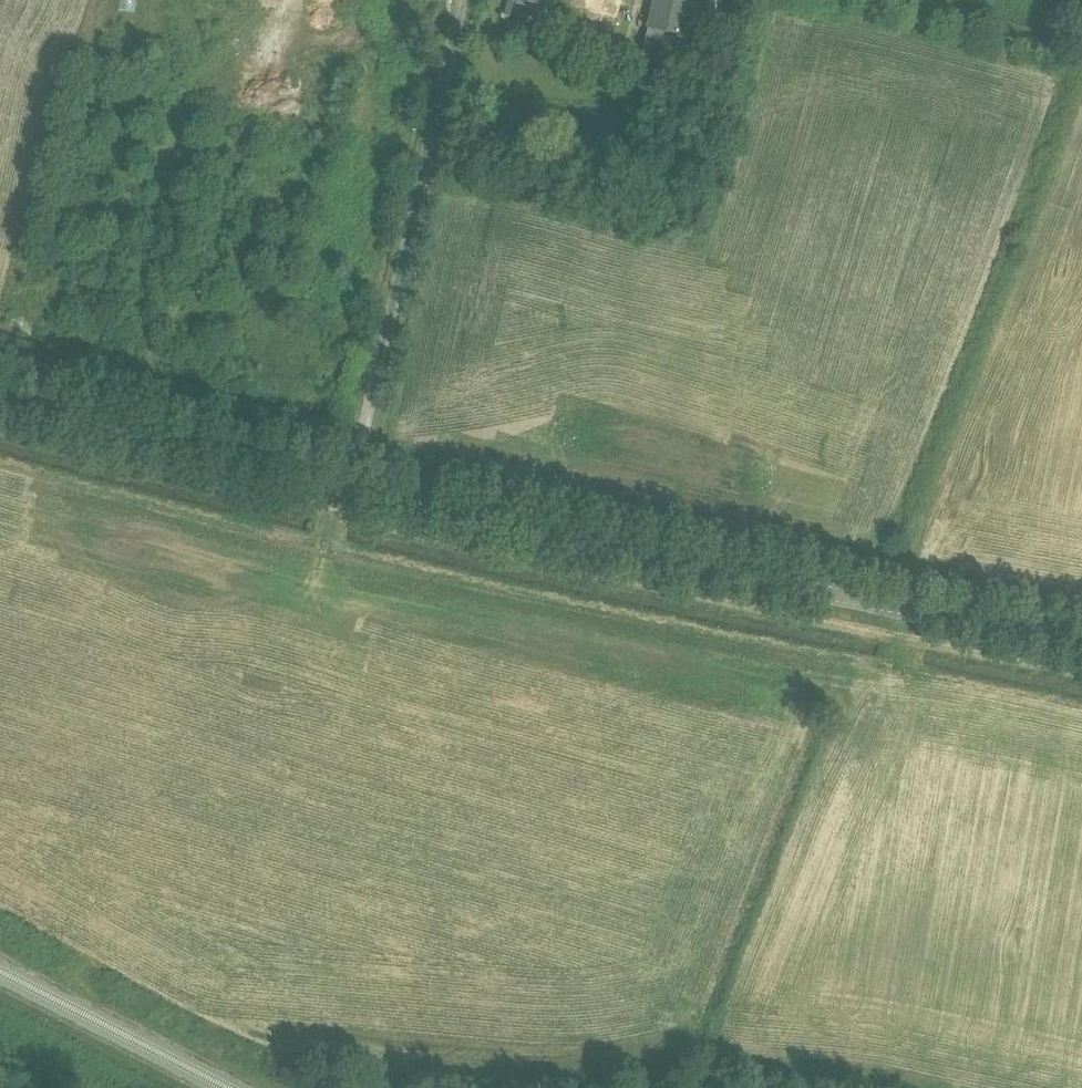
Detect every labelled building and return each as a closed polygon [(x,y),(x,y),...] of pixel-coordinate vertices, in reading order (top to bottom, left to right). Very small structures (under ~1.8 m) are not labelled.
[(645,51),(685,61),(700,0),(654,0),(648,27),(651,28),(645,51)]
